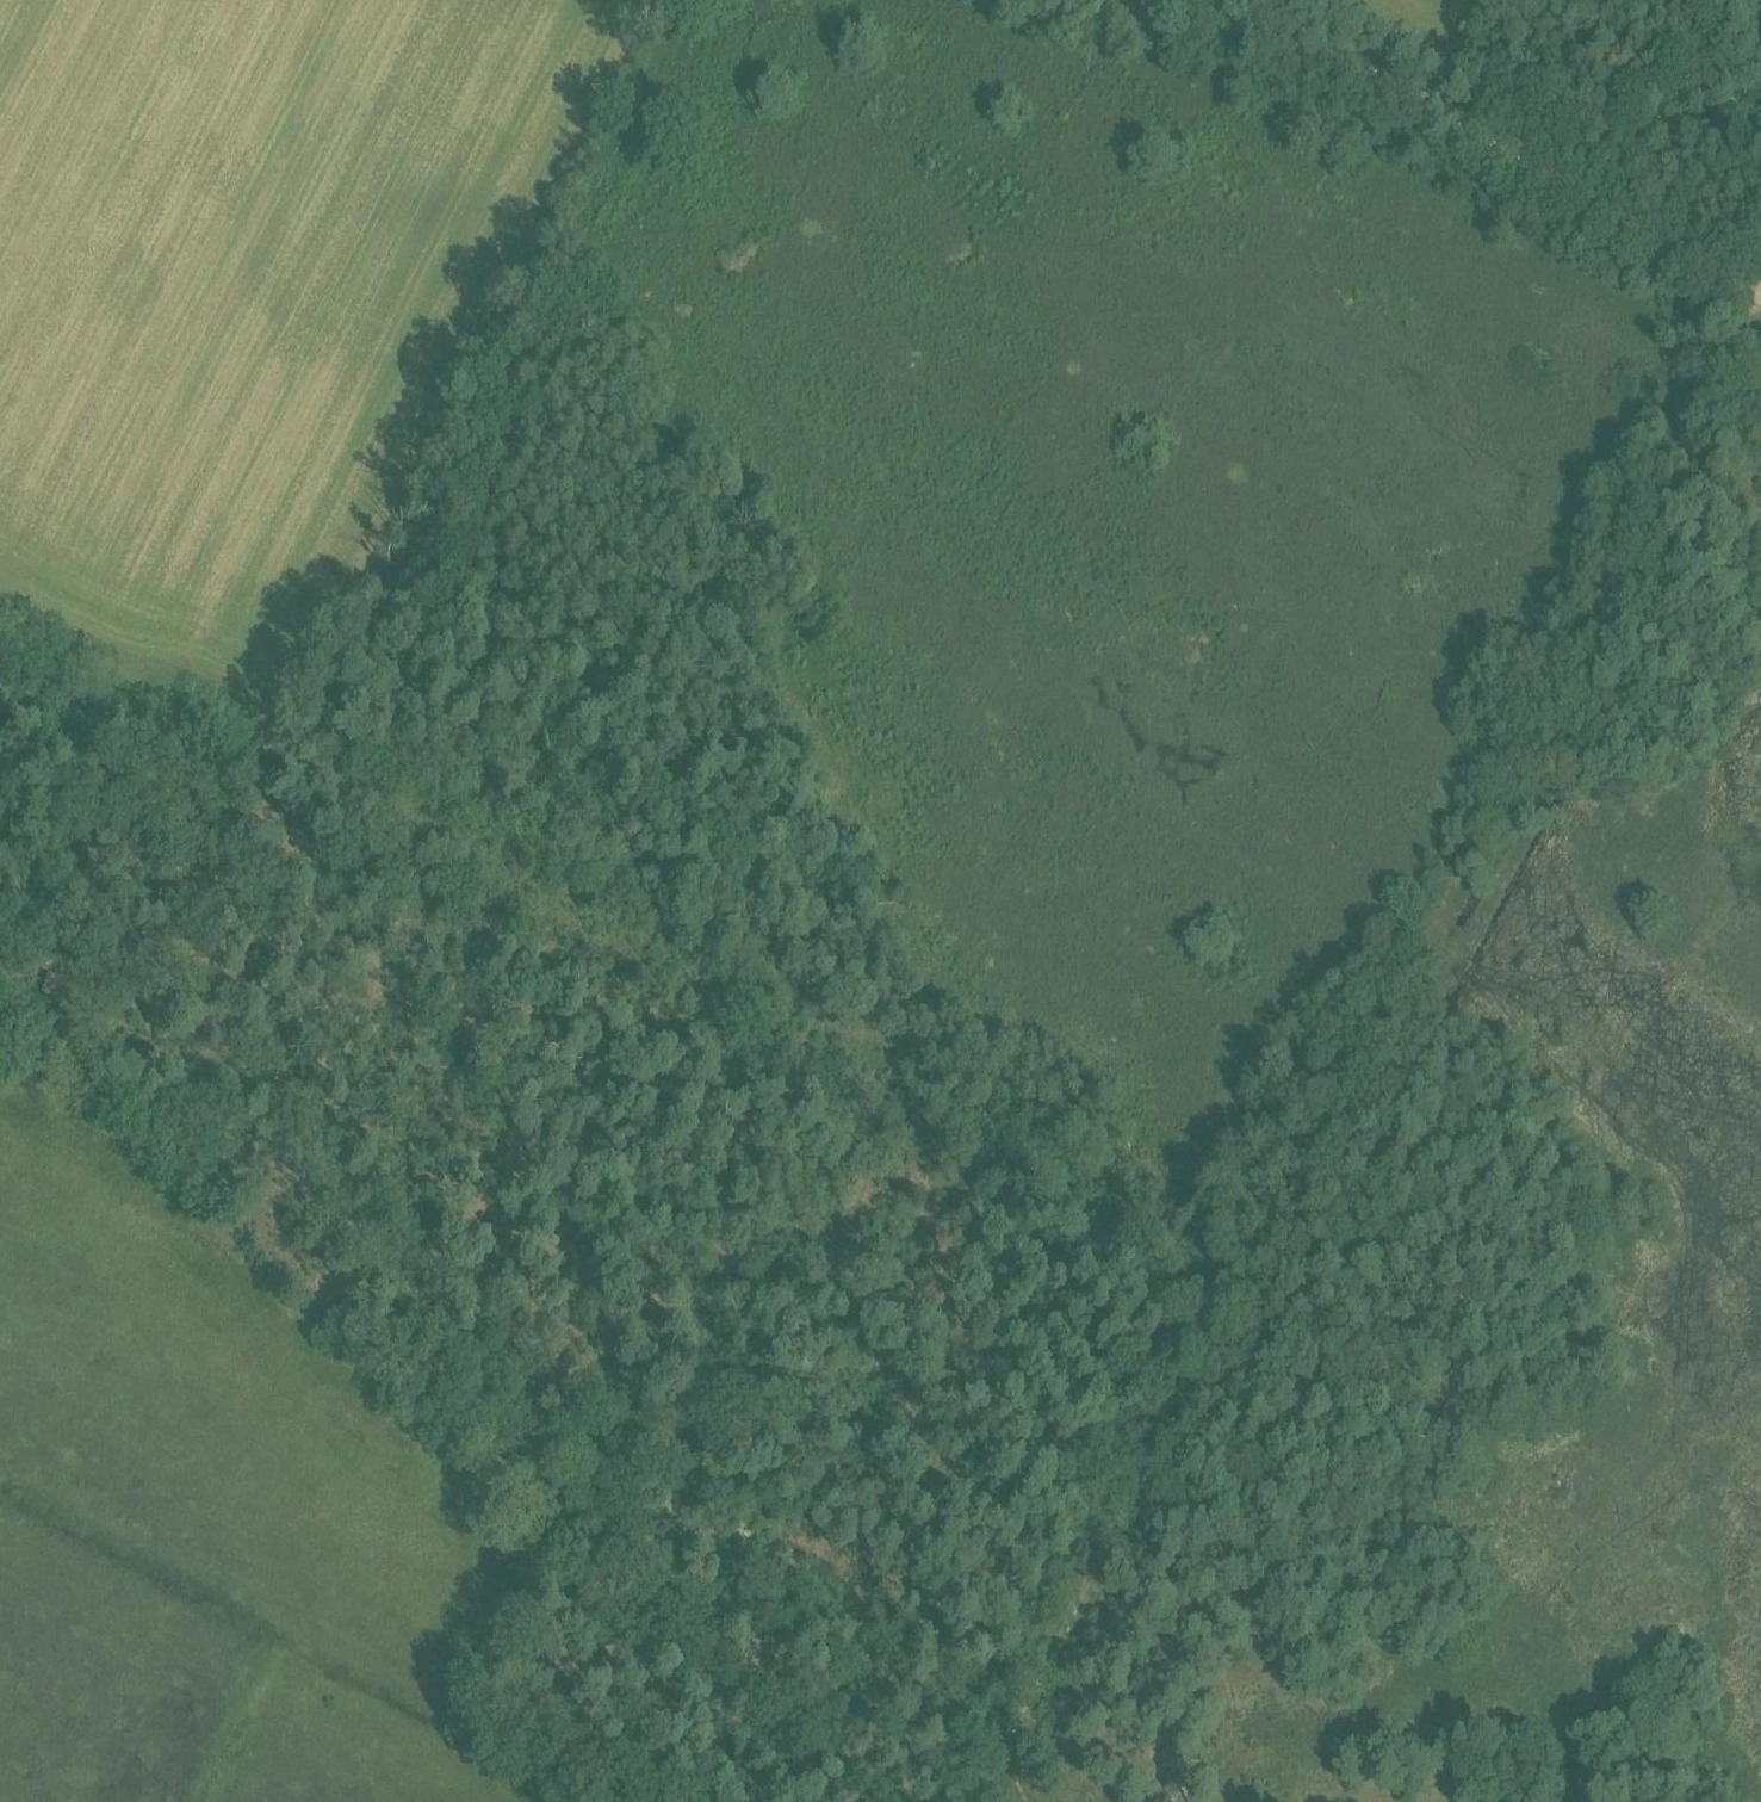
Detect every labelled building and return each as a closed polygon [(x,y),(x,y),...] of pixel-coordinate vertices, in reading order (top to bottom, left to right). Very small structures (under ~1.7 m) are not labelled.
[(62,983),(48,978),(42,998),(56,1002),(62,983)]
